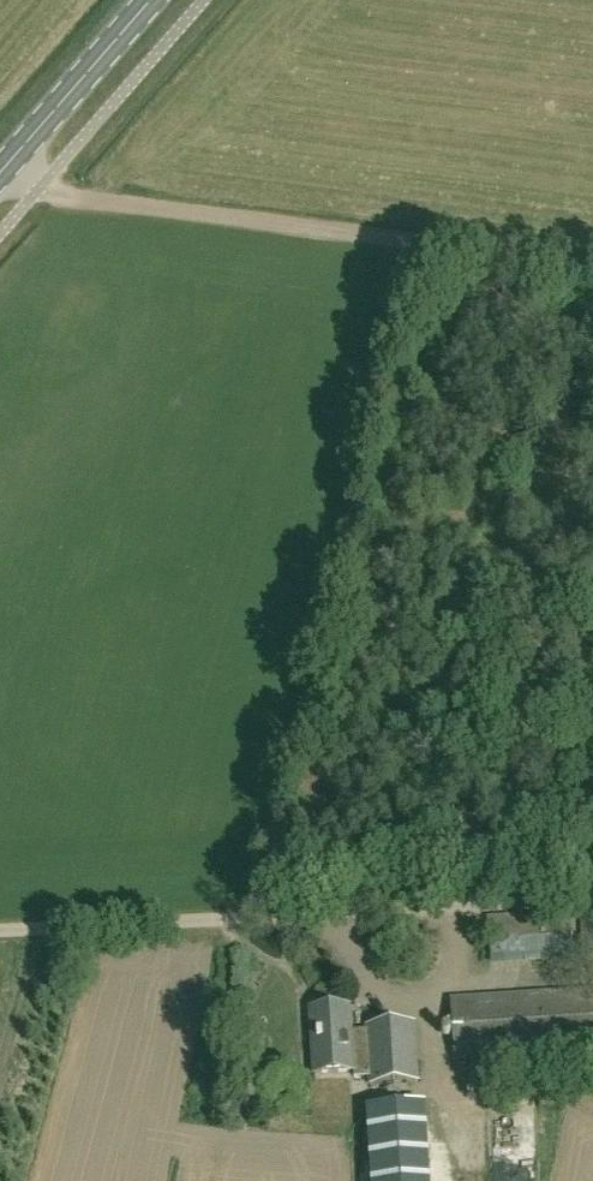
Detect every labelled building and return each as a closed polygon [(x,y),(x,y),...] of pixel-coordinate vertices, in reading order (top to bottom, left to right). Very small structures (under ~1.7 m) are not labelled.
[(514,968),(563,970),(563,959),(515,957),(514,968)] [(451,1000),(455,1059),(592,1050),(592,991),(451,1000)] [(348,1007),(311,1009),(315,1075),(354,1072),(354,1078),(369,1078),(370,1085),(418,1082),(414,1023),(366,1026),(367,1031),(350,1032),(348,1007)] [(424,1105),(366,1108),(370,1180),(429,1180),(424,1105)] [(510,1156),(537,1152),(533,1130),(507,1134),(510,1156)]
